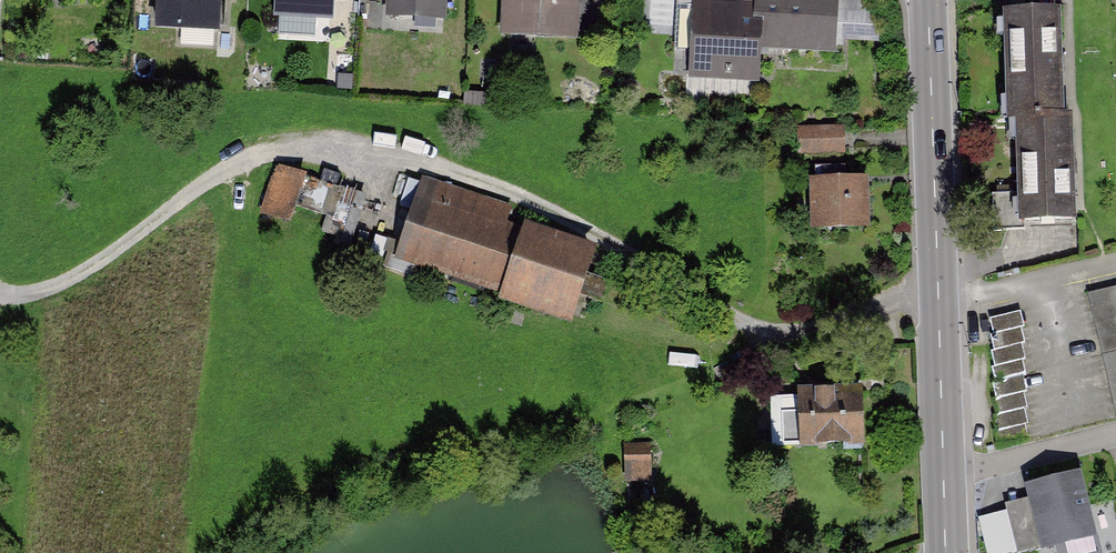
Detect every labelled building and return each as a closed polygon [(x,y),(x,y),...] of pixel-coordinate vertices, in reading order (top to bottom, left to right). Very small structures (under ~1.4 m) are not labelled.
[(153,38),(231,41),(233,0),(155,0),(153,38)] [(276,21),(334,22),(334,5),(355,5),(355,0),(277,0),(276,21)] [(358,3),(385,4),(384,22),(439,25),(440,0),(358,0),(358,3)] [(503,38),(585,38),(585,0),(503,0),(503,38)] [(758,59),(842,58),(842,0),(756,0),(756,2),(691,2),(691,78),(758,77),(758,59)] [(1058,22),(995,22),(997,127),(1012,126),(1060,126),(1058,22)] [(857,123),(794,124),(794,154),(857,153),(857,123)] [(1060,126),(1012,126),(1014,231),(1067,230),(1066,126),(1060,126)] [(294,225),(309,176),(276,166),(262,215),(294,225)] [(356,247),(367,193),(309,181),(303,209),(329,215),(324,240),(356,247)] [(387,266),(562,334),(594,254),(418,186),(387,266)] [(856,186),(805,191),(810,243),(862,238),(856,186)] [(1086,290),(1115,420),(1115,283),(1086,290)] [(1005,438),(1031,437),(1024,315),(998,316),(1005,438)] [(782,468),(861,458),(854,406),(776,416),(782,468)] [(653,444),(628,445),(629,482),(655,481),(653,444)] [(1081,468),(1023,484),(1040,550),(1099,535),(1081,468)]
